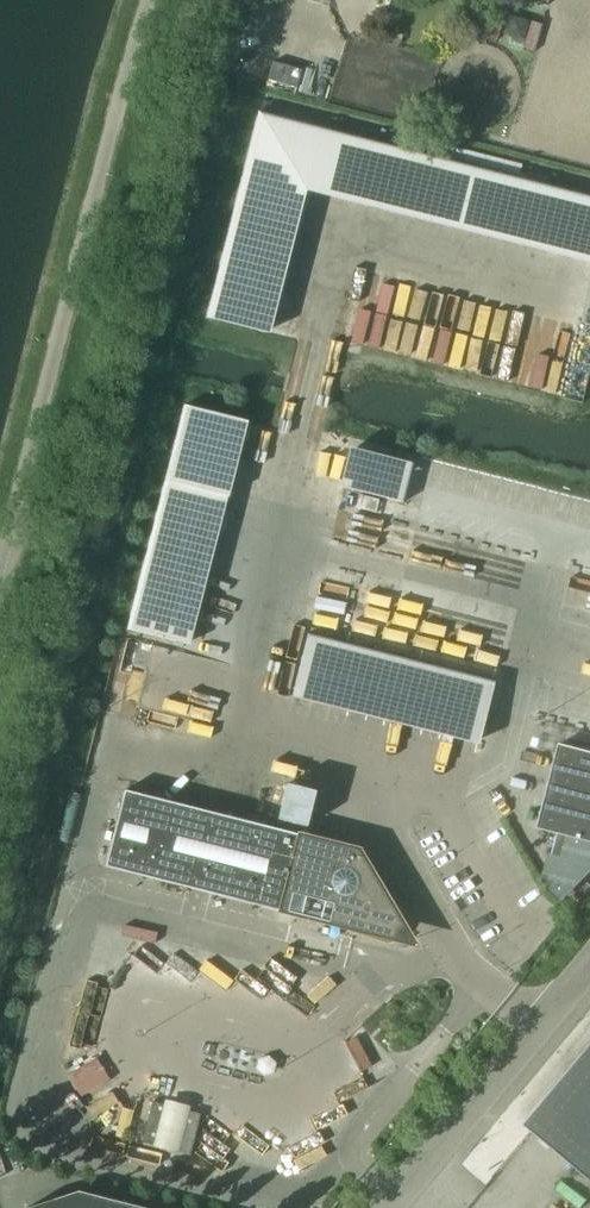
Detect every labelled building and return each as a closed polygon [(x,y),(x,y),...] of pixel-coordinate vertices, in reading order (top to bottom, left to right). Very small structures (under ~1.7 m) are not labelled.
[(513,16),(508,36),(537,44),(542,24),(513,16)] [(302,72),(299,96),(328,100),(331,76),(302,72)] [(259,112),(206,318),(264,332),(301,183),(589,256),(589,195),(259,112)] [(186,643),(239,434),(242,420),(184,405),(127,629),(186,643)] [(403,503),(411,473),(413,464),(355,449),(353,459),(345,488),(403,503)] [(494,681),(308,633),(293,692),(480,739),(494,681)] [(561,743),(539,828),(559,833),(553,855),(566,858),(571,837),(589,841),(589,751),(561,743)] [(287,784),(278,819),(306,827),(315,791),(287,784)] [(359,850),(125,790),(105,867),(351,929),(352,924),(372,929),(374,932),(377,935),(380,936),(384,937),(388,937),(391,936),(395,934),(398,931),(399,928),(400,924),(400,919),(398,916),(359,850)] [(527,1125),(589,1177),(589,1049),(527,1125)] [(271,1071),(273,1064),(268,1059),(261,1061),(259,1068),(264,1073),(271,1071)] [(200,1114),(153,1102),(143,1143),(190,1155),(200,1114)] [(28,1207),(144,1207),(78,1191),(28,1207)]
